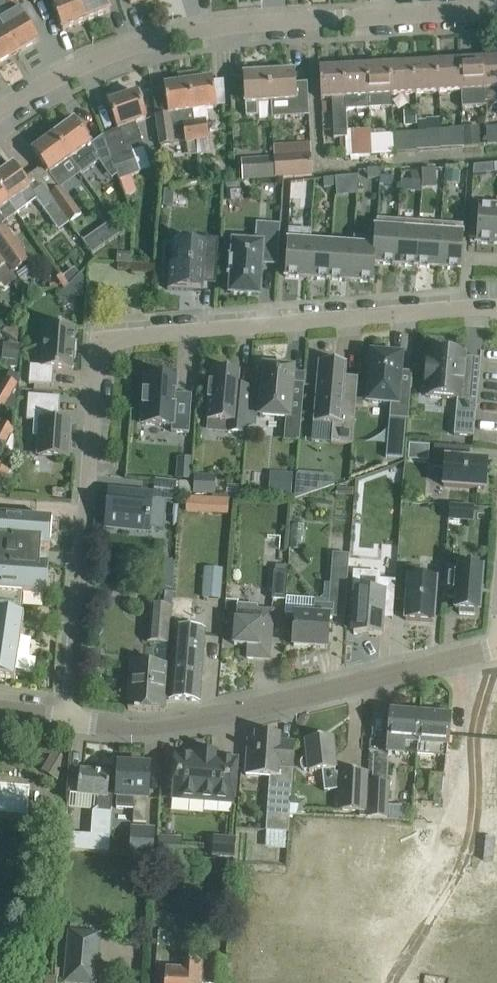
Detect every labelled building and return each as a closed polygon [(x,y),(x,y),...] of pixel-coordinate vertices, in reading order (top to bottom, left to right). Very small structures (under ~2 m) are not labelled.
[(24,16),(14,0),(0,0),(0,24),(3,28),(17,53),(38,40),(24,16)] [(52,2),(51,2),(55,11),(62,30),(86,21),(78,0),(52,0),(52,2)] [(86,21),(111,11),(106,0),(78,0),(86,21)] [(17,53),(3,28),(2,29),(0,25),(0,62),(17,53)] [(486,102),(496,102),(496,59),(483,60),(484,90),(486,90),(486,102)] [(483,60),(459,61),(461,91),(462,91),(462,108),(485,107),(485,102),(486,102),(486,90),(484,90),(483,60)] [(438,92),(461,91),(459,61),(436,62),(438,92)] [(436,62),(413,63),(414,94),(438,92),(436,62)] [(391,95),(414,94),(413,63),(390,65),(391,95)] [(391,95),(390,65),(366,66),(368,96),(369,96),(369,109),(392,107),(391,95)] [(366,66),(343,67),(345,98),(346,110),(355,110),(369,109),(369,96),(368,96),(366,66)] [(346,110),(345,98),(343,67),(319,69),(321,99),(331,98),(334,138),(348,137),(346,110)] [(269,73),(270,103),(271,118),(303,116),(302,84),(296,84),(295,71),(269,73)] [(196,72),(187,73),(196,141),(208,140),(206,123),(208,122),(205,108),(217,106),(215,99),(213,81),(213,79),(198,81),(196,72)] [(184,143),(196,141),(187,73),(178,75),(179,84),(164,86),(168,114),(155,116),(159,147),(175,144),(172,127),(181,126),(184,143)] [(258,103),(270,103),(269,73),(243,74),(245,104),(246,104),(247,117),(259,116),(258,103)] [(118,129),(103,135),(112,160),(119,180),(139,174),(132,152),(144,148),(136,123),(146,120),(137,92),(108,102),(118,129)] [(415,111),(404,111),(404,126),(416,125),(415,111)] [(74,120),(53,135),(70,159),(81,174),(98,161),(103,167),(112,160),(103,135),(91,144),(74,120)] [(371,136),(370,131),(370,123),(363,123),(364,131),(351,132),(352,157),(369,156),(368,137),(371,136)] [(464,147),(480,146),(479,127),(463,127),(464,147)] [(463,148),(462,128),(449,129),(451,149),(463,148)] [(369,156),(393,154),(392,135),(393,135),(393,131),(370,131),(371,136),(368,137),(369,156)] [(415,133),(416,151),(440,149),(439,131),(416,131),(416,133),(415,133)] [(416,151),(415,133),(393,135),(392,135),(393,154),(416,151)] [(60,167),(70,159),(53,135),(32,150),(50,174),(58,184),(67,177),(60,167)] [(296,156),(273,158),(275,179),(312,176),(311,156),(310,144),(295,145),(296,156)] [(275,179),(273,158),(241,160),(242,181),(275,179)] [(0,174),(0,191),(9,203),(17,214),(28,206),(36,200),(56,227),(66,220),(69,223),(69,224),(71,223),(49,194),(43,185),(33,193),(30,189),(31,188),(25,180),(21,175),(13,164),(0,174)] [(368,178),(379,177),(379,169),(367,170),(368,178)] [(436,187),(435,169),(421,170),(421,171),(422,180),(421,188),(436,187)] [(446,170),(445,182),(459,183),(460,171),(446,170)] [(422,180),(421,171),(409,172),(410,181),(422,180)] [(380,176),(380,184),(392,184),(393,185),(394,177),(380,176)] [(347,177),(335,178),(336,186),(347,185),(347,177)] [(336,186),(335,178),(324,179),(324,187),(336,186)] [(312,209),(313,185),(299,184),(298,208),(312,209)] [(49,194),(71,223),(81,216),(60,186),(49,194)] [(9,203),(0,191),(0,210),(9,203)] [(496,244),(496,207),(479,206),(476,243),(496,244)] [(374,263),(395,265),(398,220),(376,219),(376,229),(375,229),(374,230),(375,230),(374,238),(376,238),(374,263)] [(91,253),(121,232),(112,220),(82,241),(91,253)] [(395,265),(417,266),(420,222),(398,220),(395,265)] [(417,266),(438,268),(441,223),(420,222),(417,266)] [(441,223),(438,268),(461,269),(461,268),(463,236),(463,235),(464,225),(441,223)] [(10,244),(9,242),(7,243),(0,233),(0,253),(10,265),(15,270),(27,261),(12,242),(10,244)] [(278,264),(279,237),(261,236),(260,245),(234,243),(233,259),(229,259),(228,275),(232,275),(230,293),(258,295),(260,263),(278,264)] [(354,236),(353,246),(351,281),(373,282),(374,281),(373,281),(374,263),(376,238),(374,238),(354,236)] [(168,265),(166,289),(201,291),(202,283),(215,284),(218,240),(196,238),(196,242),(177,241),(176,265),(168,265)] [(307,278),(310,243),(287,242),(287,243),(285,275),(285,276),(307,278)] [(307,278),(329,279),(331,245),(310,243),(307,278)] [(353,246),(331,245),(329,279),(351,281),(353,246)] [(4,287),(17,278),(13,273),(7,264),(0,270),(0,282),(4,287)] [(56,279),(63,289),(68,285),(60,275),(56,279)] [(64,291),(81,292),(82,278),(79,275),(64,291)] [(2,332),(18,343),(19,328),(9,322),(2,332)] [(72,370),(75,327),(45,325),(42,366),(30,365),(28,384),(52,386),(54,368),(72,370)] [(5,360),(4,367),(17,368),(18,361),(20,345),(4,344),(2,360),(5,360)] [(474,437),(479,381),(464,379),(465,368),(464,368),(465,354),(450,352),(451,348),(435,347),(434,351),(431,350),(430,358),(426,358),(423,388),(428,388),(427,396),(457,399),(454,435),(474,437)] [(401,356),(372,354),(368,401),(390,403),(389,418),(408,419),(410,388),(399,387),(401,356)] [(318,361),(314,405),(318,405),(317,423),(333,424),(331,443),(352,444),(358,377),(339,376),(340,363),(318,361)] [(264,366),(260,417),(289,419),(289,416),(301,417),(304,383),(292,382),(293,369),(281,368),(282,363),(268,362),(267,367),(264,366)] [(227,432),(246,434),(248,407),(250,390),(250,387),(238,386),(239,373),(212,371),(210,383),(208,400),(209,400),(207,420),(228,422),(227,432)] [(175,393),(176,378),(145,375),(144,391),(143,391),(142,406),(143,406),(142,424),(171,426),(171,432),(189,433),(192,395),(175,393)] [(17,384),(4,376),(0,382),(0,408),(2,409),(17,384)] [(250,390),(248,407),(258,408),(259,391),(250,390)] [(59,417),(60,397),(28,395),(26,420),(33,420),(32,437),(39,437),(38,455),(68,458),(70,422),(57,421),(57,417),(59,417)] [(14,428),(2,421),(0,425),(0,448),(2,449),(14,428)] [(458,459),(459,447),(435,445),(433,467),(445,468),(443,486),(485,490),(487,462),(458,459)] [(11,472),(0,466),(0,484),(4,486),(11,472)] [(176,468),(175,478),(189,479),(190,469),(176,468)] [(270,473),(269,493),(290,495),(292,474),(270,473)] [(194,477),(193,495),(215,496),(216,485),(207,485),(208,478),(194,477)] [(337,495),(353,496),(353,488),(337,487),(337,495)] [(107,516),(107,520),(121,521),(120,525),(147,528),(146,531),(148,531),(148,528),(163,530),(166,501),(152,500),(151,500),(151,495),(109,491),(107,516)] [(336,496),(334,538),(352,539),(354,497),(336,496)] [(187,497),(186,513),(204,514),(227,515),(228,500),(187,497)] [(473,519),(474,507),(449,505),(448,517),(473,519)] [(22,606),(23,594),(46,596),(47,592),(54,593),(55,575),(48,575),(48,566),(40,565),(41,549),(50,550),(50,541),(57,541),(59,523),(51,523),(52,520),(0,516),(0,603),(22,606)] [(346,593),(349,562),(350,554),(333,552),(332,561),(329,592),(346,593)] [(173,563),(154,562),(153,588),(172,589),(173,563)] [(420,567),(398,565),(395,595),(407,596),(405,620),(433,622),(437,581),(419,579),(420,567)] [(285,601),(286,597),(287,573),(287,566),(275,566),(275,572),(274,572),(272,600),(285,601)] [(479,611),(483,568),(459,566),(458,567),(447,566),(444,597),(456,598),(455,609),(459,609),(459,614),(475,615),(475,611),(479,611)] [(220,599),(222,569),(205,567),(202,598),(220,599)] [(394,608),(395,588),(396,581),(371,579),(370,592),(357,591),(353,633),(380,635),(382,607),(394,608)] [(314,599),(286,597),(285,601),(284,613),(295,614),(293,645),(327,648),(329,618),(333,618),(334,605),(314,603),(314,599)] [(14,682),(16,673),(23,674),(25,656),(18,655),(24,618),(21,618),(22,606),(0,603),(0,680),(14,682)] [(231,640),(234,643),(234,644),(247,645),(246,657),(269,659),(270,639),(273,611),(256,610),(257,606),(238,604),(236,620),(236,624),(235,628),(231,630),(231,640)] [(171,605),(150,605),(149,605),(146,642),(168,644),(171,605)] [(199,701),(201,681),(204,633),(173,631),(169,699),(199,701)] [(164,712),(165,692),(167,664),(131,661),(128,709),(164,712)] [(405,754),(419,755),(422,715),(391,713),(387,752),(387,755),(399,756),(404,757),(405,754)] [(450,717),(422,715),(419,755),(446,757),(450,717)] [(287,833),(289,814),(293,768),(293,762),(295,742),(279,741),(280,735),(255,733),(255,740),(248,740),(247,760),(245,775),(269,777),(266,815),(272,816),(270,831),(265,830),(265,831),(287,833)] [(336,774),(334,757),(332,737),(306,740),(307,759),(302,760),(300,762),(301,770),(303,772),(309,771),(309,772),(323,770),(324,783),(325,792),(338,790),(337,811),(366,812),(367,773),(339,772),(339,774),(336,774)] [(167,787),(171,789),(171,799),(234,804),(236,779),(238,759),(218,758),(218,752),(196,750),(195,756),(174,754),(173,774),(172,776),(168,777),(167,787)] [(57,781),(69,760),(52,751),(40,771),(57,781)] [(146,822),(149,767),(118,765),(116,808),(133,809),(133,822),(146,822)] [(77,795),(98,798),(97,807),(91,810),(90,834),(65,833),(64,848),(108,852),(111,811),(113,793),(108,792),(110,773),(80,770),(77,795)] [(440,804),(440,793),(442,794),(444,776),(431,775),(429,792),(434,793),(433,804),(440,804)] [(367,818),(388,819),(389,783),(368,782),(367,818)] [(152,856),(154,830),(146,829),(131,828),(130,854),(146,855),(152,856)] [(213,837),(212,858),(234,859),(235,839),(213,837)] [(62,982),(67,982),(95,982),(100,931),(67,928),(62,982)] [(227,959),(210,958),(210,964),(201,964),(201,962),(184,960),(183,970),(165,969),(164,982),(225,982),(227,959)]
